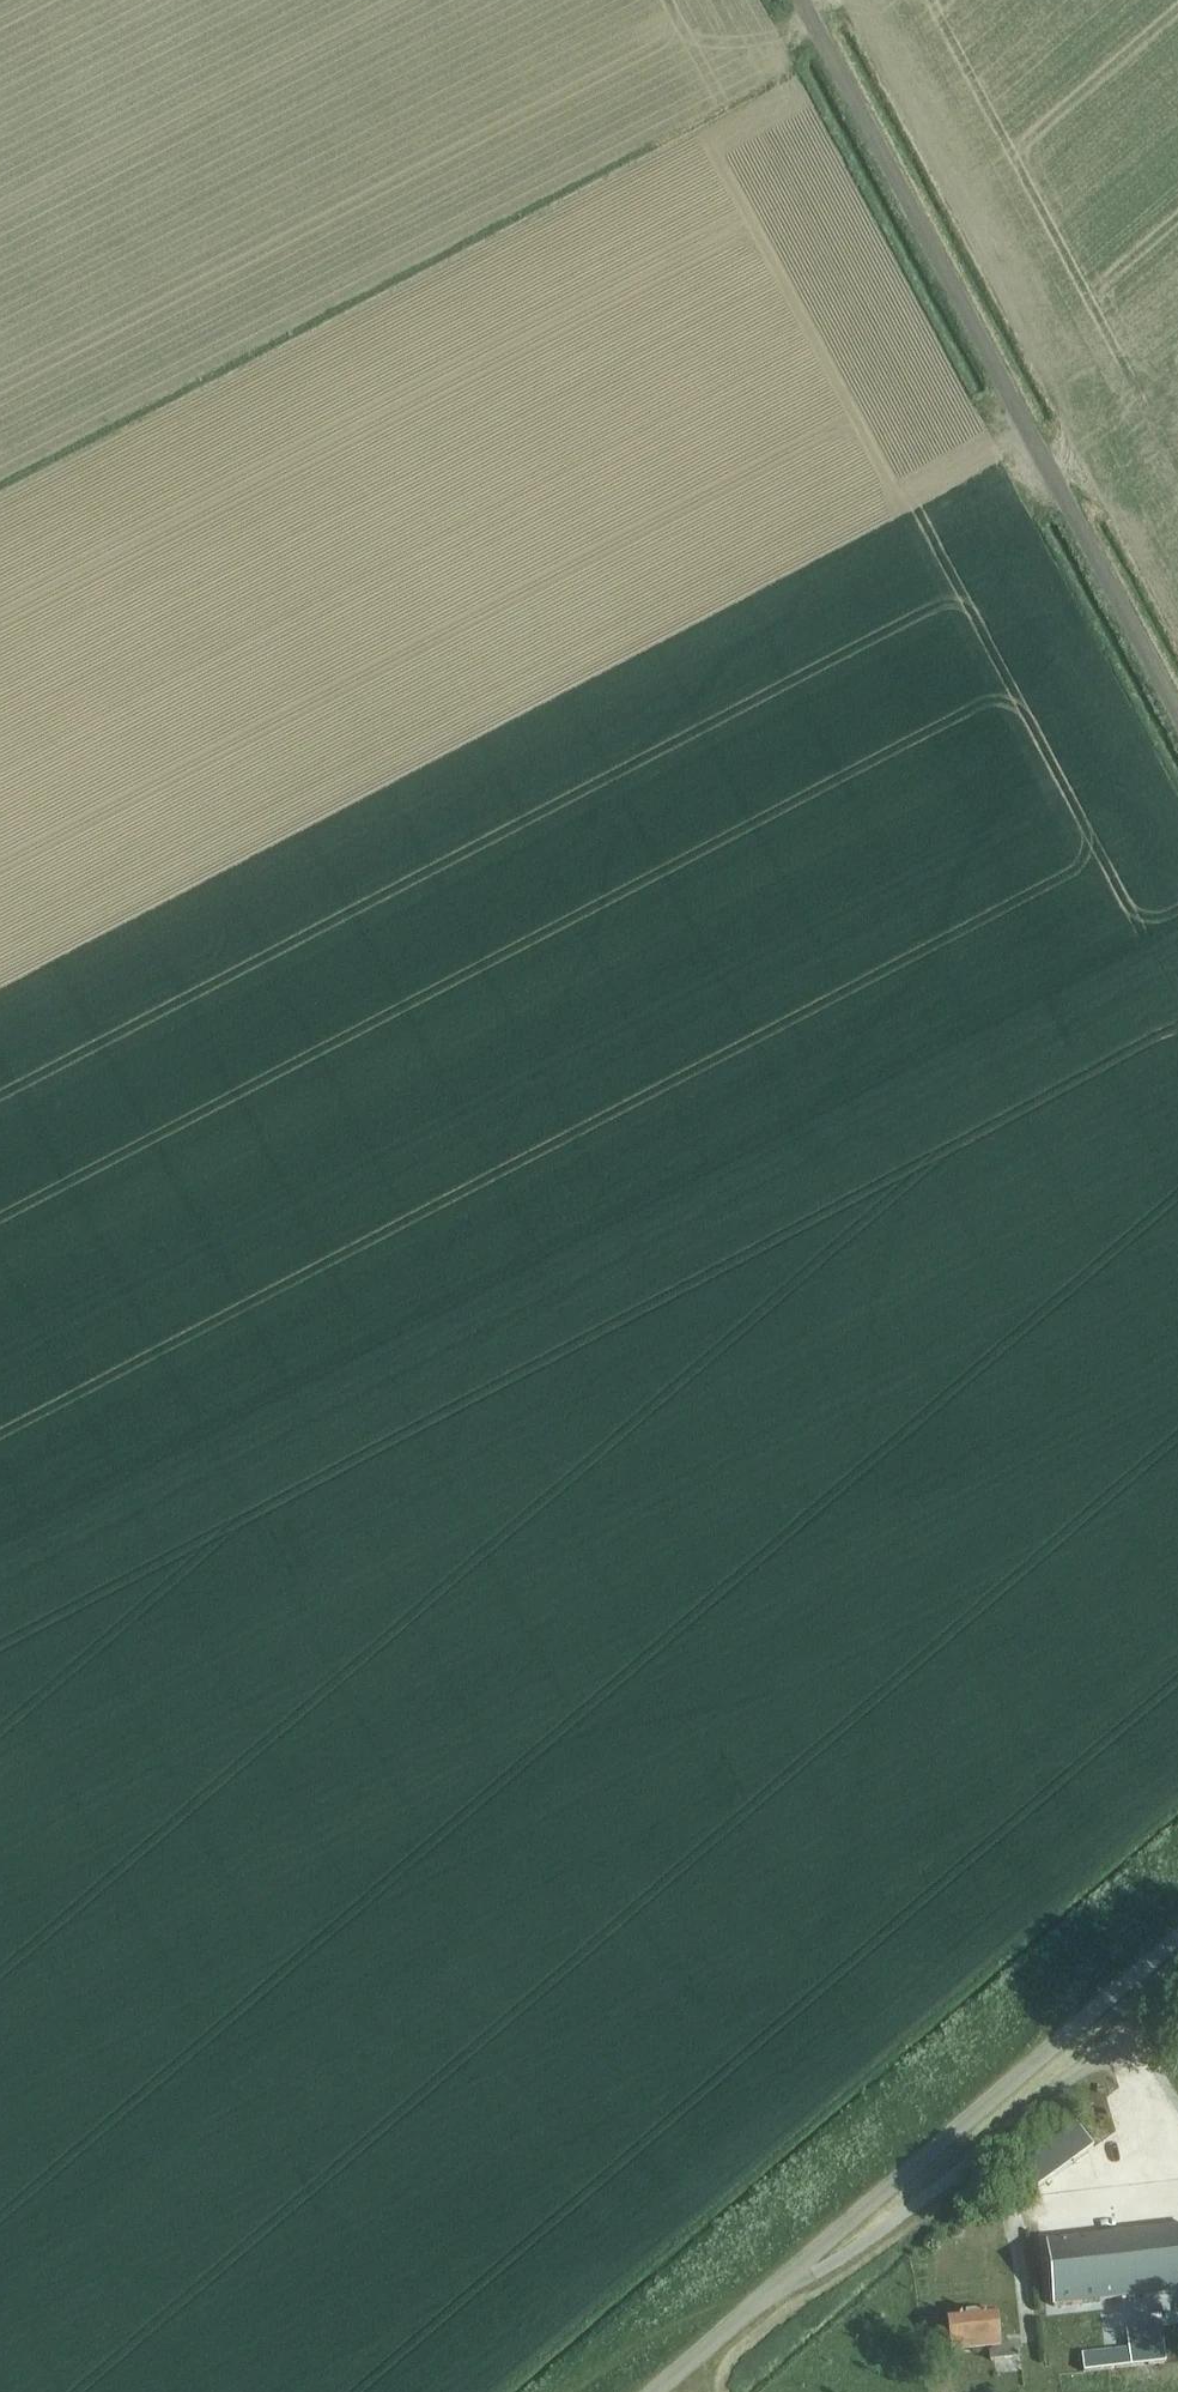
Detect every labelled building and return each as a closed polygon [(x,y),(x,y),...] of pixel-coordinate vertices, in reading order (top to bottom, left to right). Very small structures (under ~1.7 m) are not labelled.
[(1016,2168),(1033,2190),(1091,2147),(1074,2124),(1016,2168)] [(1177,2293),(1177,2228),(1046,2243),(1053,2307),(1177,2293)] [(988,2359),(1020,2356),(1019,2341),(1006,2342),(1005,2334),(996,2335),(994,2313),(947,2318),(950,2351),(990,2347),(990,2352),(987,2352),(988,2359)] [(1083,2372),(1165,2363),(1161,2326),(1126,2330),(1128,2349),(1081,2355),(1083,2372)]
